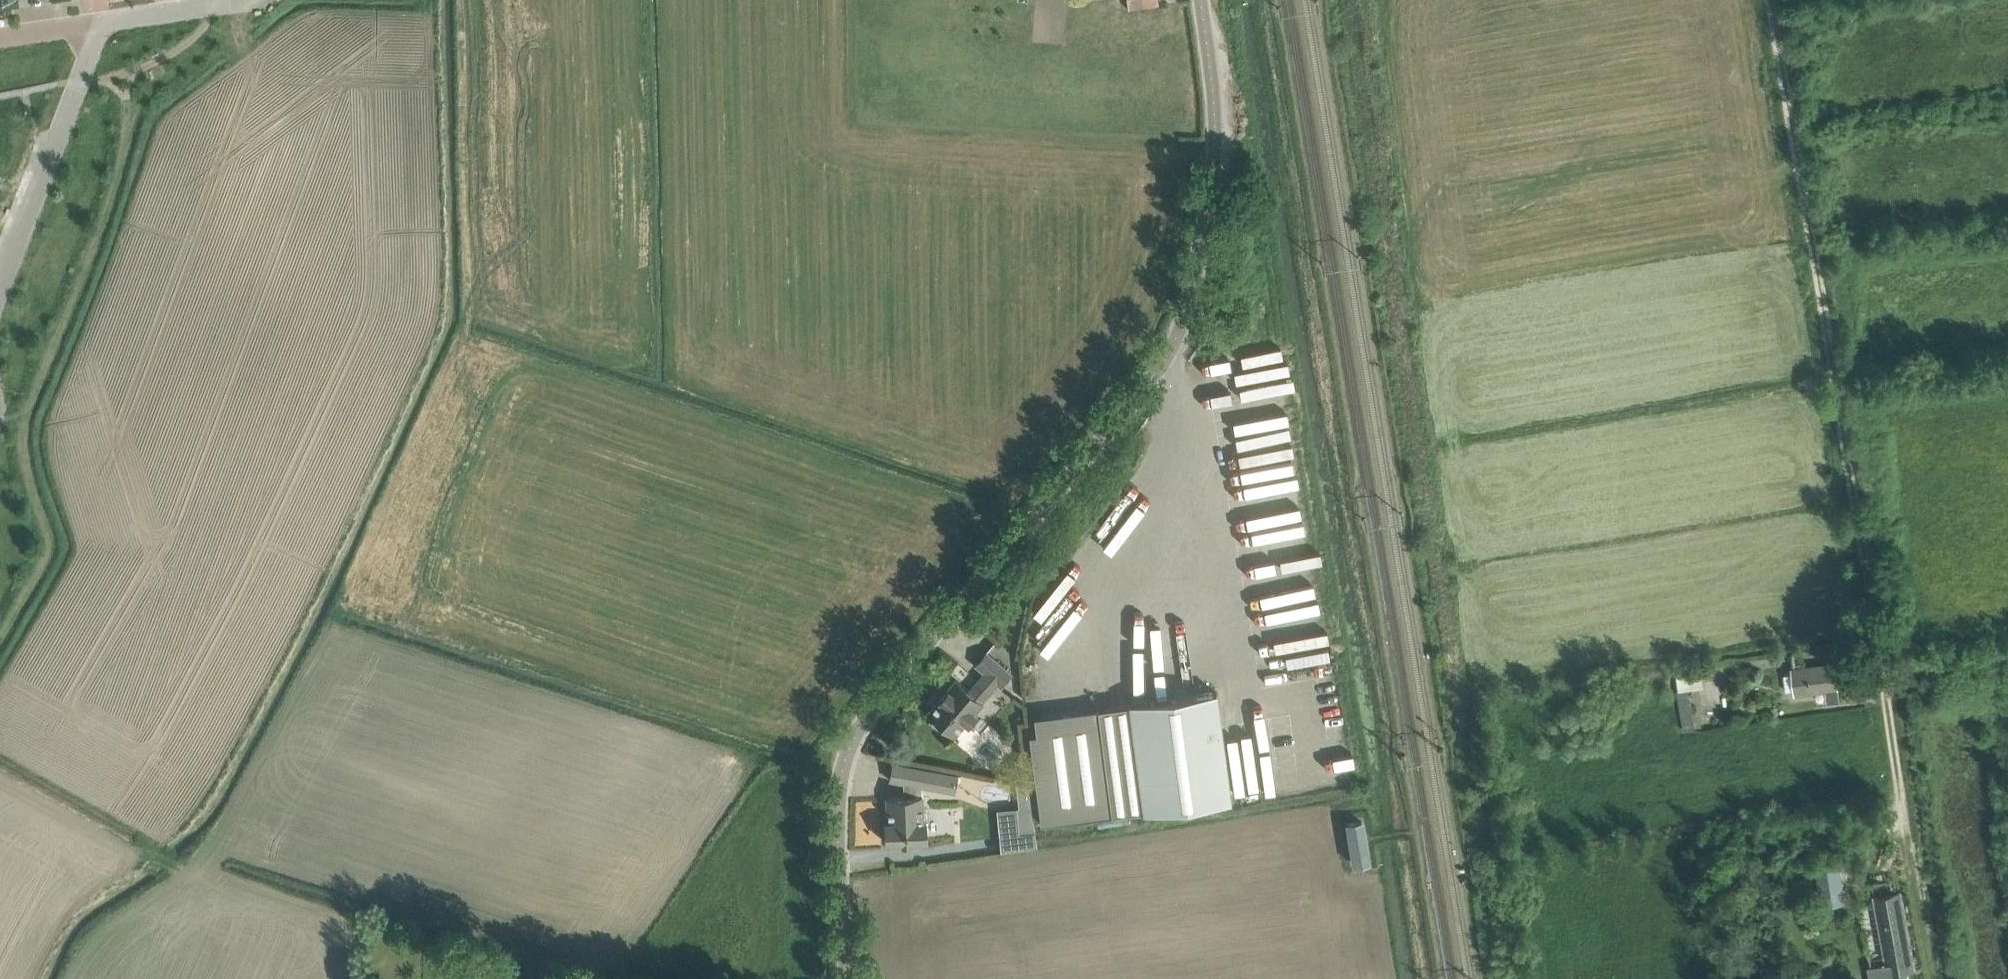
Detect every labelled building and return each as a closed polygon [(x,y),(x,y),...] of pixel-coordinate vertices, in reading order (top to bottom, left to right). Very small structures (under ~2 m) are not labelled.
[(975,664),(1001,686),(1011,674),(985,651),(975,664)] [(1824,690),(1826,704),(1840,702),(1835,664),(1791,669),(1791,674),(1784,675),(1786,691),(1793,690),(1794,693),(1824,690)] [(1680,730),(1692,728),(1686,688),(1700,686),(1697,668),(1672,671),(1680,730)] [(927,713),(942,726),(953,736),(982,702),(981,701),(990,691),(977,680),(969,690),(956,679),(927,713)] [(1129,703),(1142,809),(1142,811),(1230,799),(1216,691),(1129,703)] [(1036,735),(1029,736),(1040,824),(1111,815),(1099,727),(1036,735)] [(955,792),(958,776),(892,763),(889,779),(903,782),(904,796),(886,797),(887,822),(884,822),(885,842),(927,840),(926,819),(924,819),(923,796),(921,796),(920,785),(955,792)] [(1362,818),(1340,819),(1342,861),(1364,860),(1362,818)] [(1032,830),(1014,831),(1012,819),(994,820),(996,848),(1033,844),(1032,830)] [(1821,892),(1824,904),(1843,900),(1840,888),(1821,892)] [(1874,897),(1887,971),(1914,965),(1900,893),(1874,897)]
